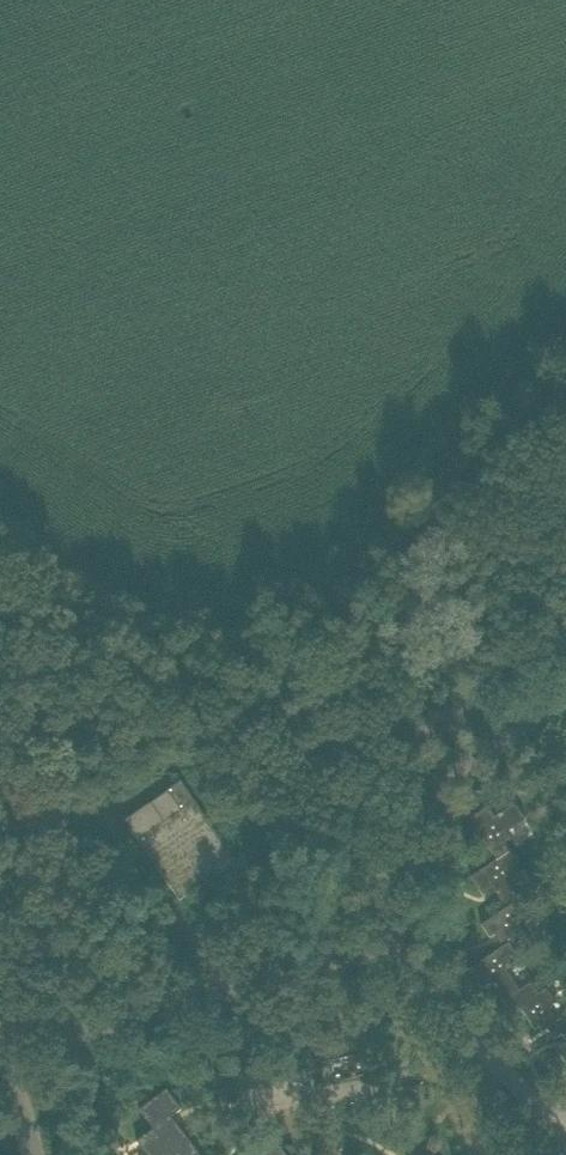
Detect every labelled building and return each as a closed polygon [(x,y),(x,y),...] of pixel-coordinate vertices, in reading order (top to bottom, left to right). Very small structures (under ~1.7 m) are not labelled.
[(124,820),(179,900),(236,862),(181,781),(124,820)] [(469,818),(496,859),(509,850),(500,837),(526,819),(514,803),(495,816),(488,806),(469,818)] [(493,888),(506,907),(521,897),(505,874),(518,864),(509,850),(496,859),(470,876),(483,895),(493,888)] [(494,935),(502,946),(512,960),(532,946),(516,922),(531,911),(521,897),(506,907),(481,924),(490,938),(494,935)] [(490,981),(503,1001),(519,990),(502,966),(512,960),(502,946),(467,970),(480,988),(490,981)] [(554,1039),(561,1034),(553,1023),(564,1015),(546,988),(538,993),(530,982),(519,990),(503,1001),(512,1013),(519,1007),(534,1029),(543,1023),(554,1039)] [(561,1034),(565,1041),(565,1014),(564,1015),(553,1023),(561,1034)] [(556,1049),(565,1064),(565,1041),(556,1049)] [(198,1151),(177,1124),(174,1126),(168,1118),(181,1108),(166,1089),(140,1109),(154,1128),(138,1140),(150,1154),(193,1154),(198,1151)] [(279,1146),(267,1154),(286,1154),(279,1146)]
